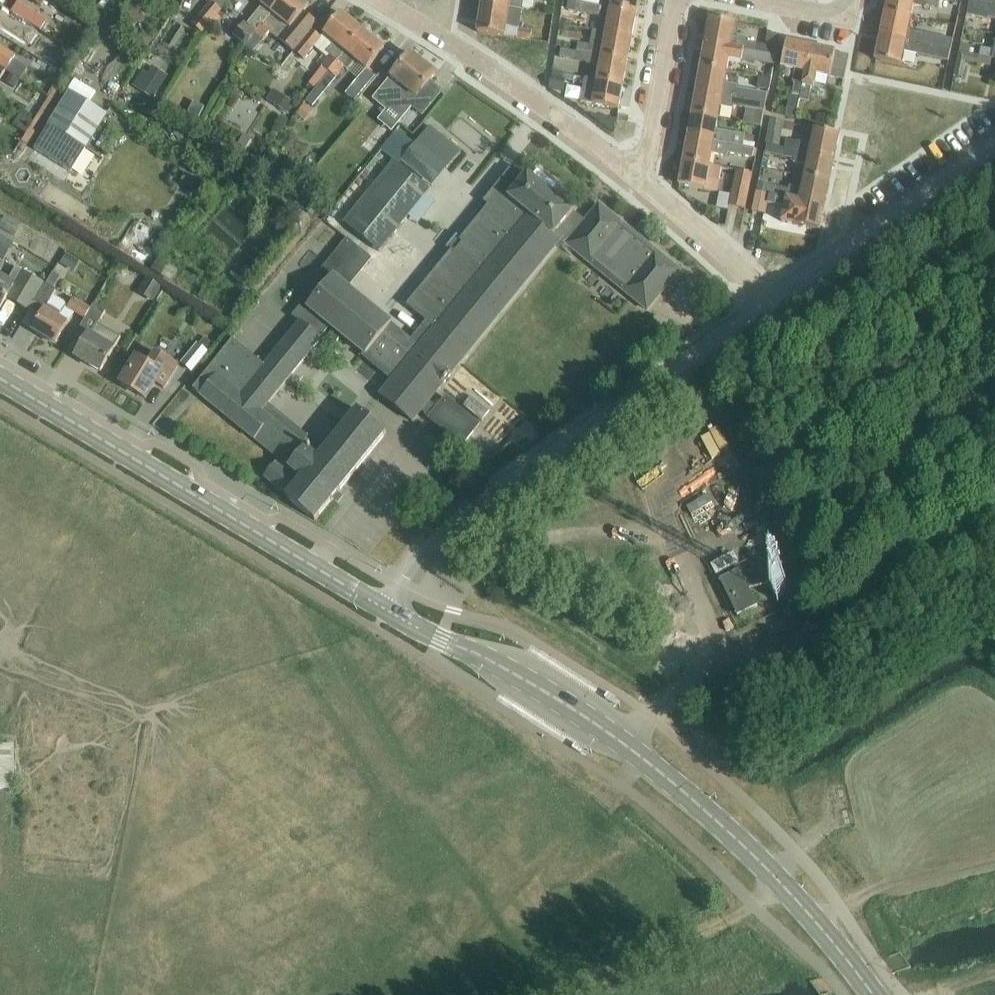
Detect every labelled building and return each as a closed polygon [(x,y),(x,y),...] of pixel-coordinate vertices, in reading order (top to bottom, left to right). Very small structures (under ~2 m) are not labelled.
[(233,36),(246,46),(256,34),(284,0),(255,0),(263,7),(249,24),(246,22),(233,36)] [(298,0),(284,0),(256,34),(263,40),(270,31),(294,51),(317,23),(304,13),(308,8),(298,0)] [(483,5),(521,11),(523,0),(483,0),(483,5)] [(575,3),(587,6),(589,6),(599,8),(600,0),(576,0),(575,3)] [(602,9),(636,16),(639,0),(603,0),(602,9)] [(885,14),(911,19),(914,4),(925,6),(925,4),(938,7),(939,0),(888,0),(885,14)] [(994,0),(971,0),(970,6),(994,11),(994,0)] [(17,1),(9,13),(34,30),(39,33),(47,21),(17,1)] [(589,6),(587,6),(575,3),(571,2),(569,12),(600,18),(599,20),(609,22),(606,34),(631,39),(636,16),(602,9),(599,8),(589,6)] [(141,3),(126,5),(129,25),(144,23),(141,3)] [(211,4),(193,25),(203,33),(221,12),(211,4)] [(483,5),(478,33),(505,37),(517,39),(519,29),(521,11),(483,5)] [(970,6),(968,16),(987,19),(987,18),(994,19),(994,11),(970,6)] [(885,14),(880,37),(906,42),(951,51),(953,41),(908,32),(911,19),(885,14)] [(329,72),(363,32),(341,15),(324,35),(321,39),(312,31),(295,51),(305,60),(316,48),(329,59),(322,67),(310,82),(317,87),(329,72)] [(711,19),(706,44),(777,57),(780,34),(769,32),(766,44),(746,40),(747,37),(734,35),(736,24),(711,19)] [(519,29),(517,39),(531,41),(532,31),(519,29)] [(142,30),(134,43),(146,51),(155,38),(142,30)] [(329,72),(317,87),(306,101),(313,106),(345,68),(348,70),(355,62),(367,72),(385,50),(363,32),(329,72)] [(631,39),(606,34),(594,32),(591,46),(579,44),(577,53),(627,63),(631,39)] [(906,42),(880,37),(875,61),(901,66),(904,53),(949,62),(951,51),(906,42)] [(797,120),(800,102),(811,48),(787,42),(782,68),(796,71),(794,84),(795,84),(788,118),(797,120)] [(993,52),(981,49),(979,57),(992,60),(994,60),(994,42),(993,52)] [(777,57),(706,44),(702,67),(728,72),(730,59),(775,68),(777,57)] [(961,46),(960,52),(969,54),(970,47),(961,46)] [(811,48),(800,102),(810,104),(813,87),(815,88),(817,76),(845,82),(850,57),(834,54),(835,53),(811,48)] [(6,72),(9,74),(19,81),(26,69),(13,61),(15,59),(0,49),(0,68),(6,72)] [(627,63),(577,53),(562,50),(560,58),(587,63),(587,64),(600,67),(598,81),(623,86),(627,63)] [(955,73),(954,77),(963,78),(963,75),(966,63),(977,65),(990,68),(992,60),(979,57),(959,53),(955,73)] [(385,85),(376,97),(403,120),(404,119),(405,117),(407,116),(413,108),(422,116),(423,116),(426,112),(431,106),(441,93),(435,88),(432,85),(429,83),(436,75),(411,55),(403,64),(392,78),(385,85)] [(62,59),(55,69),(61,73),(68,63),(62,59)] [(728,72),(702,67),(698,91),(767,104),(769,96),(737,90),(738,87),(725,85),(728,72)] [(9,74),(4,83),(13,89),(19,81),(9,74)] [(553,78),(551,90),(565,92),(567,80),(553,78)] [(761,78),(759,91),(769,93),(772,80),(761,78)] [(582,94),(581,103),(593,105),(618,110),(623,86),(598,81),(585,79),(583,93),(582,94)] [(268,100),(286,113),(293,104),(274,91),(268,100)] [(767,104),(698,91),(694,114),(719,119),(722,106),(733,108),(734,106),(746,108),(744,124),(762,128),(767,104)] [(49,126),(34,150),(71,174),(86,150),(107,116),(70,93),(49,126)] [(243,93),(228,116),(248,129),(263,107),(243,93)] [(194,102),(189,112),(199,118),(205,108),(194,102)] [(304,104),(296,115),(305,122),(313,112),(304,104)] [(694,114),(689,138),(743,148),(745,137),(717,132),(719,119),(694,114)] [(21,115),(14,126),(26,134),(33,123),(21,115)] [(770,120),(765,145),(779,148),(784,123),(770,120)] [(398,132),(382,151),(399,165),(401,162),(432,187),(447,169),(461,152),(430,127),(415,145),(398,132)] [(786,142),(784,149),(834,160),(840,135),(814,130),(811,146),(798,143),(798,145),(786,142)] [(244,136),(239,146),(247,151),(253,141),(244,136)] [(757,151),(743,148),(689,138),(685,162),(711,167),(713,157),(727,159),(728,155),(756,160),(757,151)] [(834,160),(784,149),(779,148),(765,145),(764,152),(795,158),(795,160),(808,163),(804,178),(829,183),(834,160)] [(685,162),(681,186),(718,193),(719,185),(720,183),(708,181),(711,167),(685,162)] [(380,253),(430,190),(399,165),(392,173),(348,227),(380,253)] [(304,303),(292,317),(300,323),(301,322),(321,339),(331,326),(365,354),(363,357),(393,382),(381,397),(383,398),(391,404),(391,405),(393,406),(401,412),(400,413),(402,414),(403,414),(410,420),(410,421),(412,422),(421,411),(426,415),(425,416),(462,446),(479,425),(446,399),(438,409),(429,402),(438,391),(519,291),(561,239),(568,244),(567,245),(592,265),(593,263),(624,289),(622,291),(625,293),(632,299),(647,311),(680,271),(665,260),(658,253),(657,252),(655,251),(653,253),(632,236),(622,228),(624,226),(599,206),(586,222),(574,212),(528,174),(523,181),(510,170),(500,182),(483,203),(488,206),(478,218),(477,219),(477,220),(472,226),(471,226),(470,227),(471,227),(460,241),(463,243),(455,253),(452,250),(435,271),(430,278),(430,277),(428,279),(429,279),(423,285),(422,286),(422,287),(417,293),(416,294),(416,295),(407,306),(425,321),(410,340),(348,289),(372,260),(347,239),(318,275),(328,284),(325,287),(325,286),(323,289),(318,296),(317,296),(315,298),(316,298),(310,305),(309,306),(304,303)] [(752,177),(736,174),(729,210),(744,213),(752,177)] [(829,183),(804,178),(802,189),(790,186),(789,190),(759,184),(757,193),(824,207),(829,183)] [(819,230),(824,207),(757,193),(753,212),(765,215),(767,203),(785,207),(784,209),(782,222),(794,225),(819,230)] [(8,257),(17,241),(0,232),(0,253),(8,257)] [(158,261),(151,271),(161,277),(168,267),(158,261)] [(45,286),(17,269),(8,283),(0,278),(0,311),(8,297),(30,311),(32,308),(43,290),(45,286)] [(53,274),(46,285),(54,290),(61,279),(53,274)] [(147,276),(137,293),(153,302),(162,286),(147,276)] [(43,290),(32,308),(42,314),(31,330),(56,345),(75,314),(68,310),(64,307),(58,317),(45,309),(56,292),(45,286),(43,290)] [(92,310),(74,299),(68,310),(75,314),(85,320),(92,310)] [(94,307),(92,310),(85,320),(80,330),(90,336),(77,357),(100,372),(121,338),(98,324),(105,313),(94,307)] [(232,342),(193,390),(194,390),(201,395),(200,396),(255,440),(279,459),(264,477),(288,497),(287,498),(315,522),(331,502),(351,478),(384,437),(387,434),(358,411),(325,451),(268,404),(321,339),(301,322),(300,323),(273,356),(265,366),(259,361),(260,360),(259,359),(258,361),(234,341),(236,340),(235,339),(232,342)] [(201,340),(199,344),(183,363),(193,371),(209,352),(207,350),(209,347),(201,340)] [(158,354),(151,366),(139,358),(123,384),(146,399),(156,383),(165,389),(178,367),(158,354)] [(738,617),(758,607),(739,571),(720,581),(738,617)] [(778,601),(818,600),(818,583),(777,583),(778,601)] [(13,789),(13,745),(0,745),(0,789),(13,789)]
